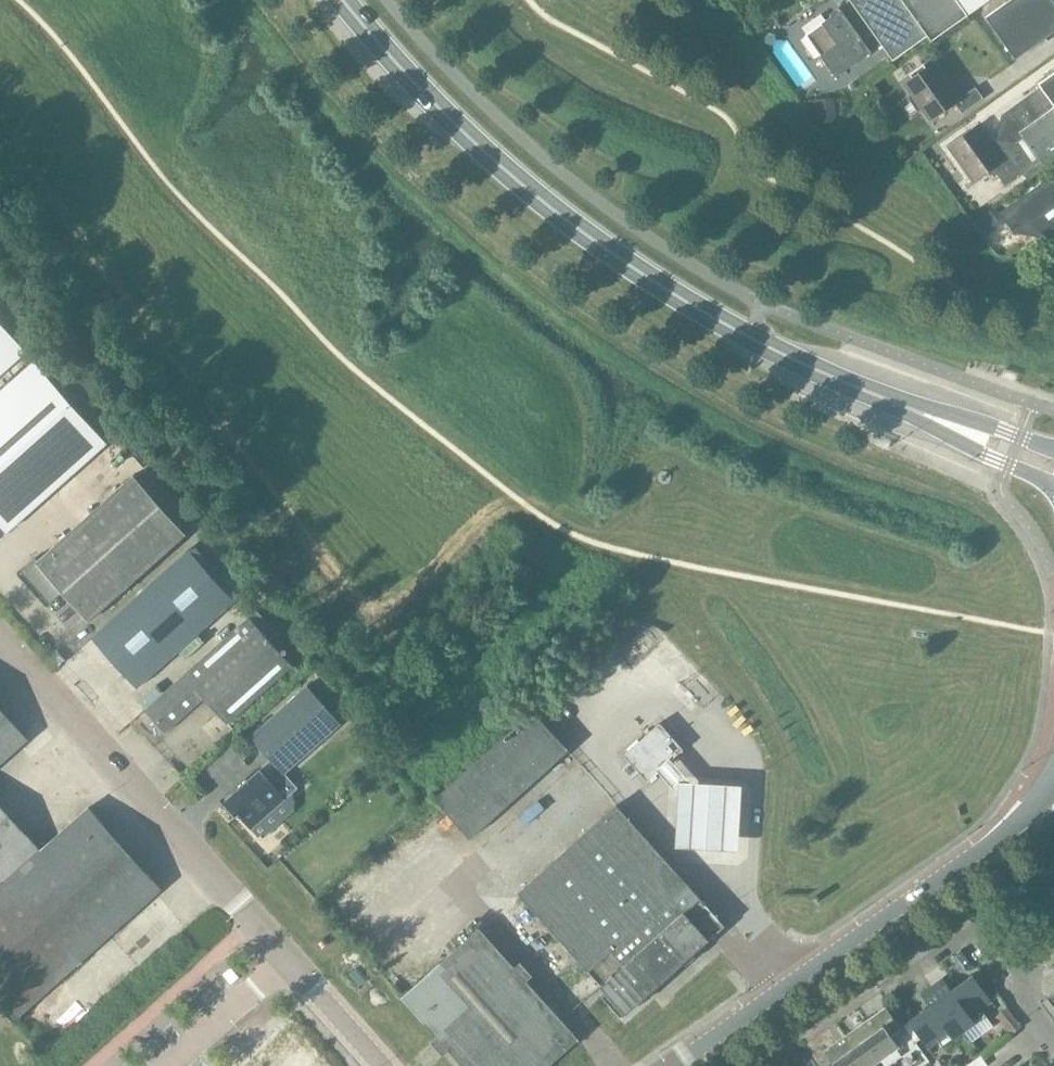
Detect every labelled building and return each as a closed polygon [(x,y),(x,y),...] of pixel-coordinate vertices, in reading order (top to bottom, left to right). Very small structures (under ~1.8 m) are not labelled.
[(853,4),(880,43),(893,61),(928,36),(931,41),(989,0),(850,0),(853,4)] [(1053,32),(1053,3),(1052,0),(1011,0),(986,18),(1016,60),(1053,32)] [(870,50),(880,43),(853,4),(842,12),(841,10),(839,11),(841,13),(833,19),(831,17),(805,35),(836,78),(871,52),(870,50)] [(780,54),(805,92),(817,83),(792,46),(780,54)] [(905,84),(931,120),(954,103),(962,114),(983,99),(975,88),(959,99),(934,64),(905,84)] [(1038,84),(1042,89),(1003,116),(998,146),(1007,148),(1023,137),(1020,132),(1053,108),(1053,72),(1038,84)] [(1020,132),(1023,137),(1007,148),(998,146),(991,145),(978,126),(949,146),(975,182),(989,171),(996,172),(1005,185),(1022,173),(1028,181),(1046,169),(1053,163),(1053,108),(1020,132)] [(1000,214),(1014,234),(1053,240),(1053,175),(1000,214)] [(25,353),(0,325),(0,376),(25,353)] [(0,393),(0,522),(8,531),(106,445),(33,364),(0,393)] [(89,622),(180,541),(186,535),(134,477),(39,562),(35,558),(21,571),(50,604),(63,593),(89,622)] [(234,601),(189,551),(92,638),(137,688),(234,601)] [(204,698),(218,714),(228,724),(292,666),(249,618),(145,710),(166,733),(204,698)] [(250,738),(271,761),(284,775),(341,724),(307,687),(250,738)] [(28,739),(0,708),(0,764),(28,739)] [(533,712),(492,748),(435,799),(470,839),(568,751),(533,712)] [(624,755),(647,781),(683,750),(660,724),(624,755)] [(271,761),(226,800),(238,815),(237,816),(240,820),(242,818),(257,836),(258,835),(252,829),(285,799),(278,791),(289,781),(284,775),(271,761)] [(680,783),(674,849),(734,854),(740,788),(680,783)] [(16,1019),(110,935),(162,889),(89,808),(41,850),(0,804),(0,1001),(16,1019)] [(621,1018),(626,1013),(683,962),(686,966),(695,958),(692,954),(708,941),(724,926),(616,806),(519,893),(519,894),(577,958),(608,993),(603,997),(621,1018)] [(542,806),(523,820),(528,827),(547,813),(542,806)] [(527,981),(533,976),(521,963),(515,968),(480,929),(402,998),(437,1037),(431,1042),(444,1056),(449,1051),(463,1065),(549,1065),(579,1039),(574,1034),(527,981)] [(932,986),(964,1031),(986,1016),(978,1006),(989,998),(973,976),(952,991),(943,978),(932,986)] [(964,1031),(932,986),(920,995),(930,1008),(909,1023),(924,1045),(936,1037),(943,1047),(964,1031)] [(869,1049),(878,1061),(899,1045),(891,1034),(900,1027),(886,1007),(866,1022),(879,1042),(869,1049)] [(89,1025),(98,1033),(112,1018),(103,1009),(89,1025)] [(851,1065),(870,1065),(878,1061),(869,1049),(879,1042),(866,1022),(846,1036),(860,1056),(849,1063),(851,1065)] [(849,1063),(860,1056),(846,1036),(824,1052),(835,1065),(851,1065),(849,1063)]
